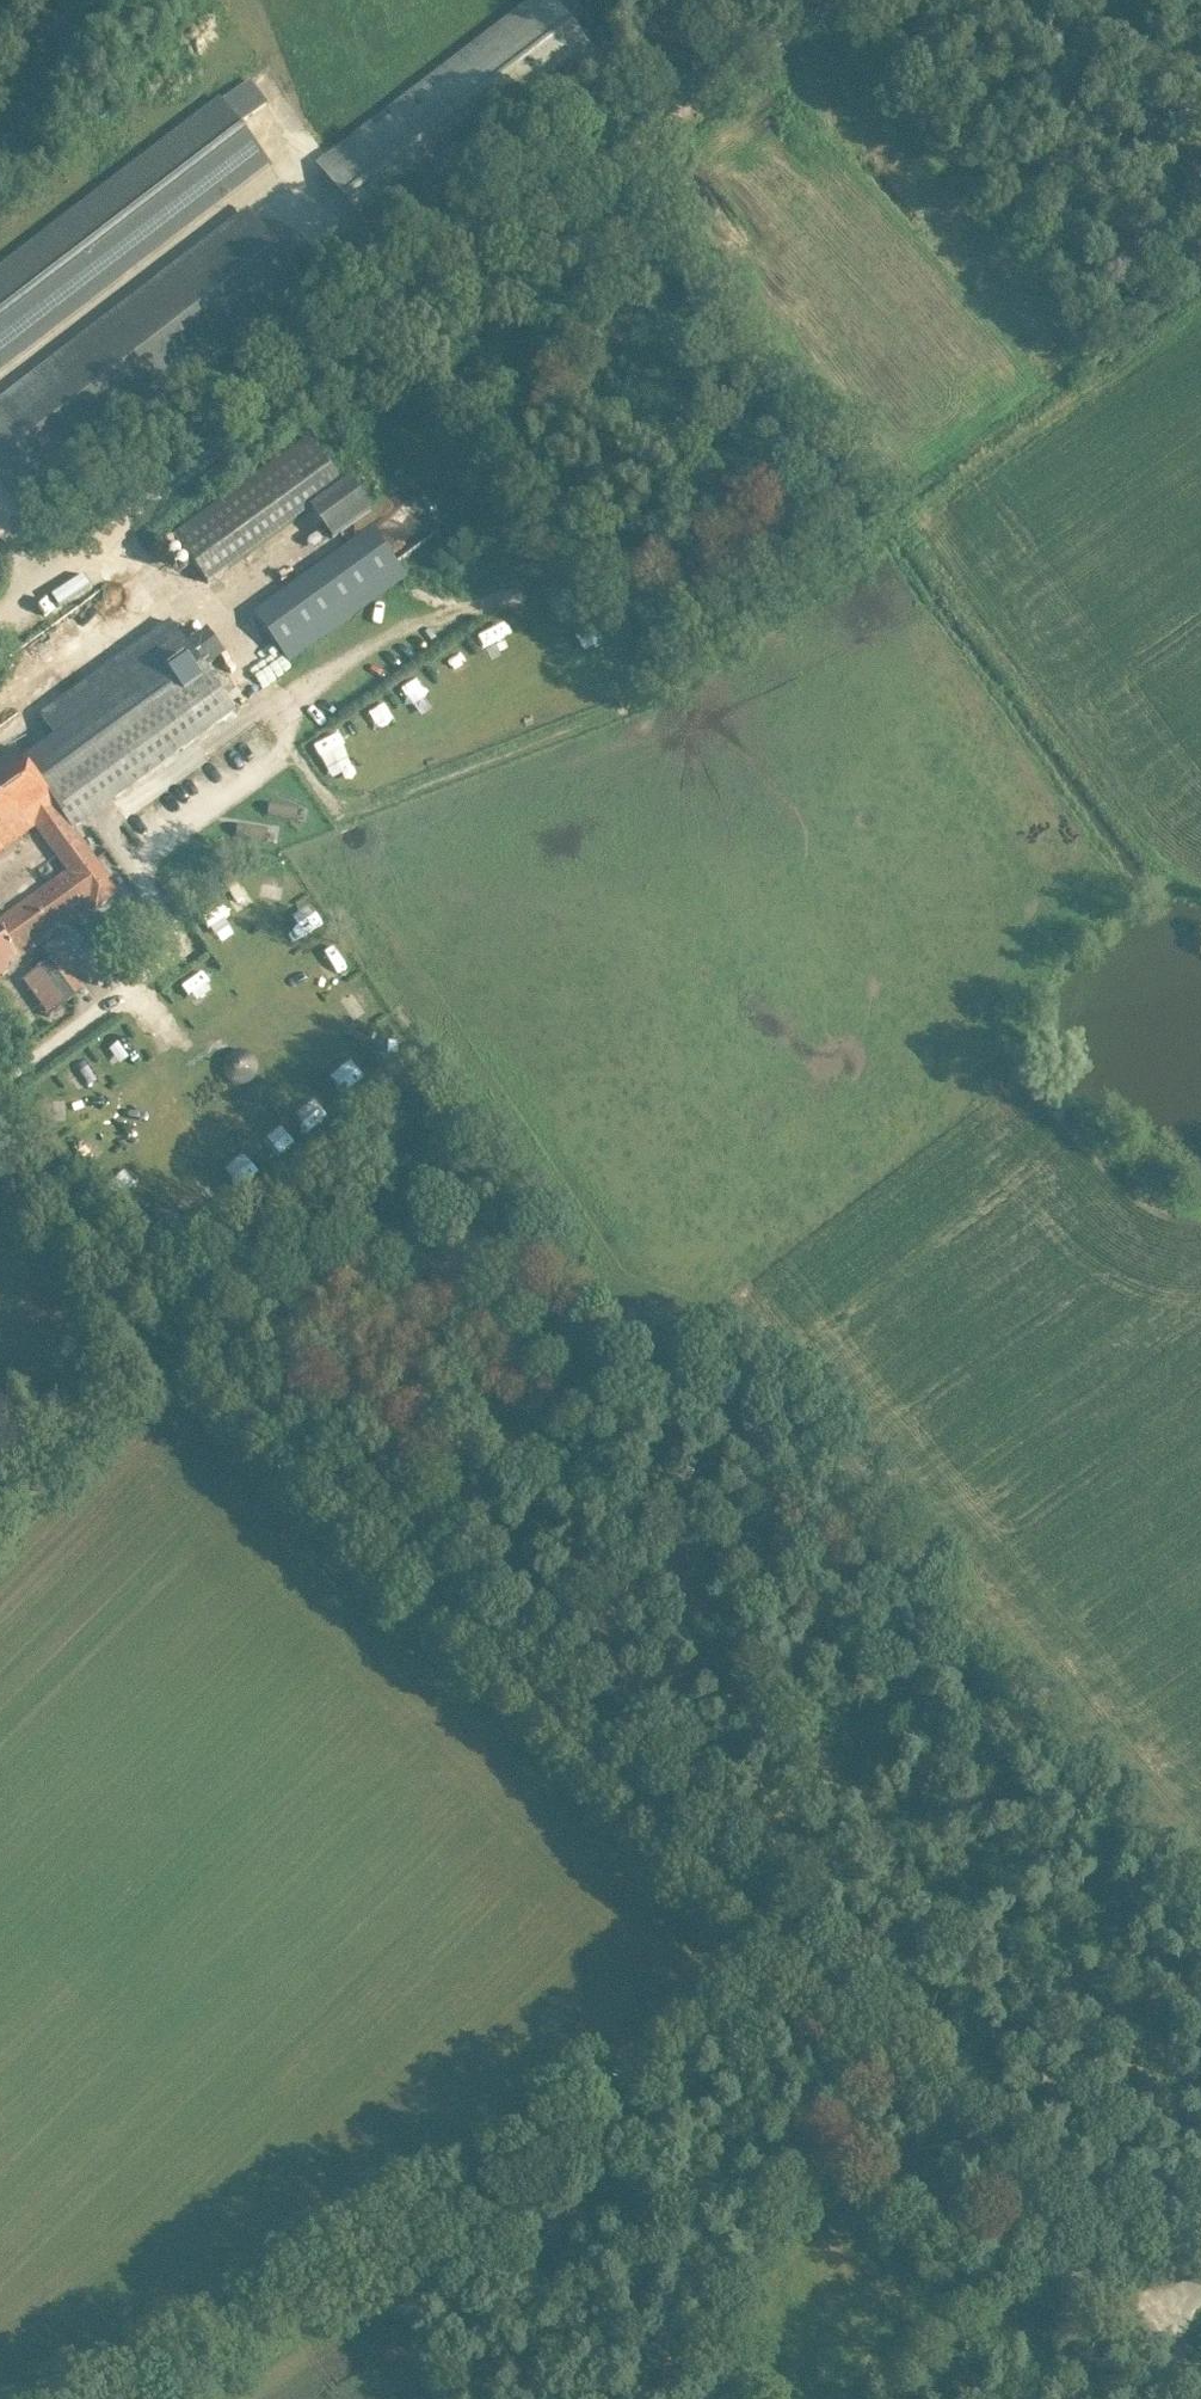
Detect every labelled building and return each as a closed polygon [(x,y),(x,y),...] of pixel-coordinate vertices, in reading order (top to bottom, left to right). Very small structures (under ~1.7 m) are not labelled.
[(357,217),(372,236),(600,61),(553,0),(538,0),(319,168),(357,217)] [(270,162),(240,123),(267,102),(249,79),(222,99),(219,96),(0,265),(0,371),(270,162)] [(0,400),(0,478),(23,509),(289,305),(295,313),(316,298),(248,210),(0,400)] [(308,436),(173,535),(209,584),(310,510),(333,540),(373,511),(351,480),(343,485),(308,436)] [(371,529),(252,615),(284,660),(403,575),(371,529)] [(9,971),(6,967),(92,905),(95,909),(127,886),(118,874),(110,880),(72,829),(234,711),(168,620),(39,714),(56,739),(24,762),(15,748),(0,759),(0,851),(36,825),(69,872),(0,922),(0,978),(9,971)] [(444,682),(460,674),(451,656),(435,664),(444,682)] [(405,707),(423,700),(415,679),(398,686),(405,707)] [(354,716),(370,737),(389,722),(373,701),(354,716)] [(298,808),(269,804),(268,815),(297,819),(298,808)] [(266,829),(237,826),(235,837),(265,840),(266,829)] [(282,897),(287,875),(260,869),(255,892),(282,897)] [(240,887),(232,892),(238,903),(246,898),(240,887)] [(130,905),(88,936),(105,958),(147,927),(130,905)] [(208,932),(227,925),(220,907),(201,913),(208,932)] [(334,945),(311,960),(324,981),(347,967),(334,945)] [(81,991),(54,954),(34,969),(36,971),(22,982),(47,1016),(81,991)] [(191,1005),(209,992),(196,973),(177,986),(191,1005)] [(355,1020),(375,1006),(360,986),(340,1000),(355,1020)] [(224,1058),(221,1067),(223,1076),(230,1083),(239,1086),(248,1084),(255,1077),(258,1068),(256,1059),(249,1052),(240,1049),(231,1051),(224,1058)] [(291,1142),(279,1128),(267,1138),(279,1152),(291,1142)] [(73,1148),(88,1165),(105,1150),(90,1133),(73,1148)]
